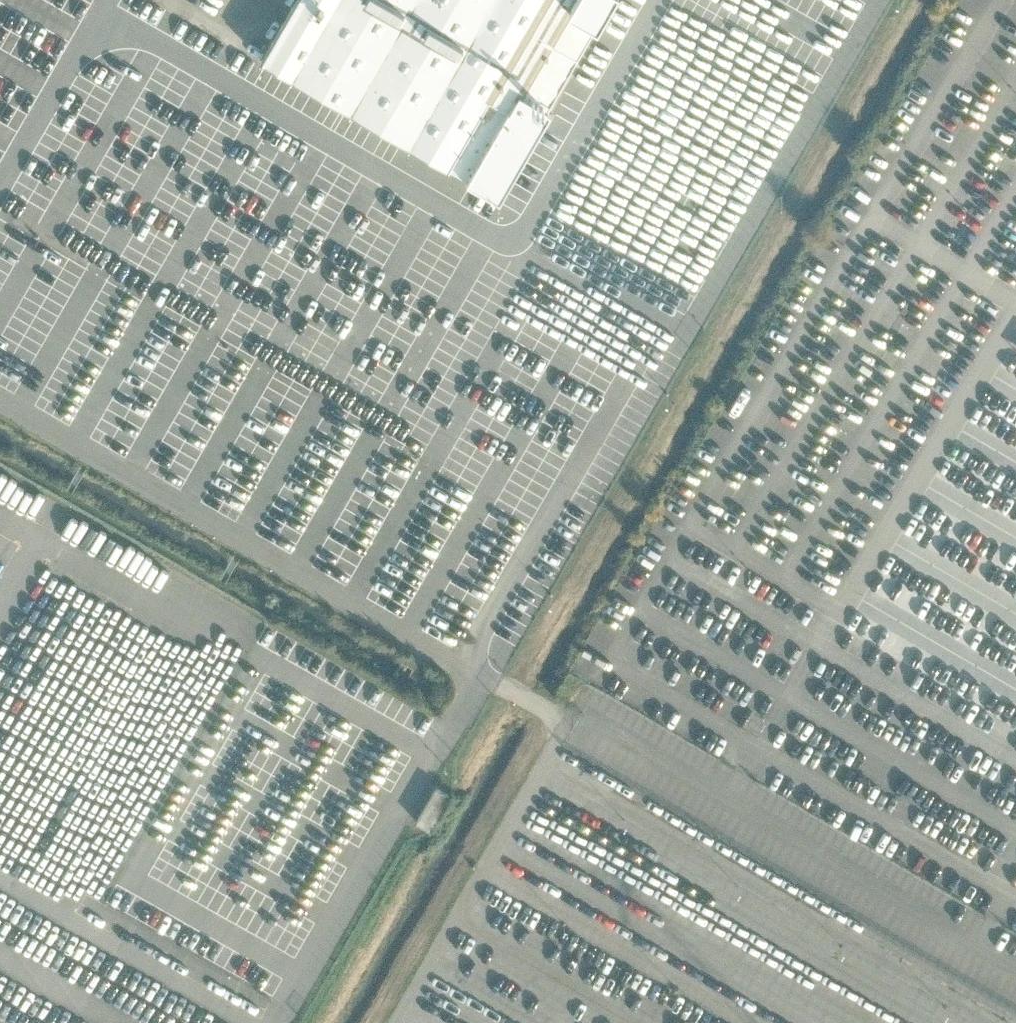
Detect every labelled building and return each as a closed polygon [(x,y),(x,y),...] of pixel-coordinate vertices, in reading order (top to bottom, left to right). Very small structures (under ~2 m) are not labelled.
[(497,202),(613,0),(294,0),(257,66),(497,202)] [(438,784),(422,819),(435,825),(451,790),(438,784)]
